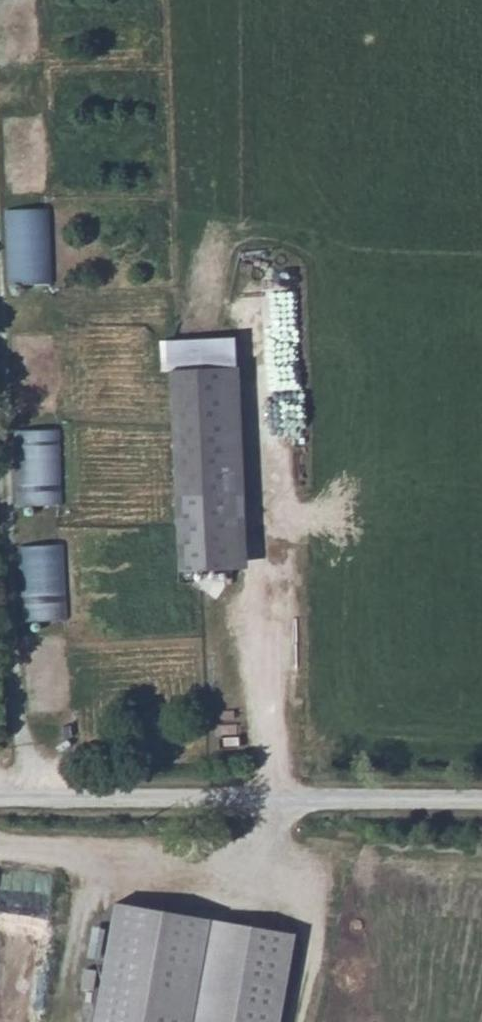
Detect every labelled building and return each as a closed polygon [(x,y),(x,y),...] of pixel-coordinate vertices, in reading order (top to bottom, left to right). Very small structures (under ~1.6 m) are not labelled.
[(3,111),(1,187),(47,188),(49,112),(3,111)] [(239,367),(169,370),(174,496),(244,493),(239,367)] [(61,436),(16,438),(20,514),(65,512),(61,436)] [(222,715),(221,756),(245,757),(247,716),(222,715)] [(94,1021),(194,1021),(212,913),(115,899),(94,1021)] [(194,1021),(282,1021),(297,928),(212,913),(194,1021)] [(95,925),(91,948),(102,951),(106,927),(95,925)]
